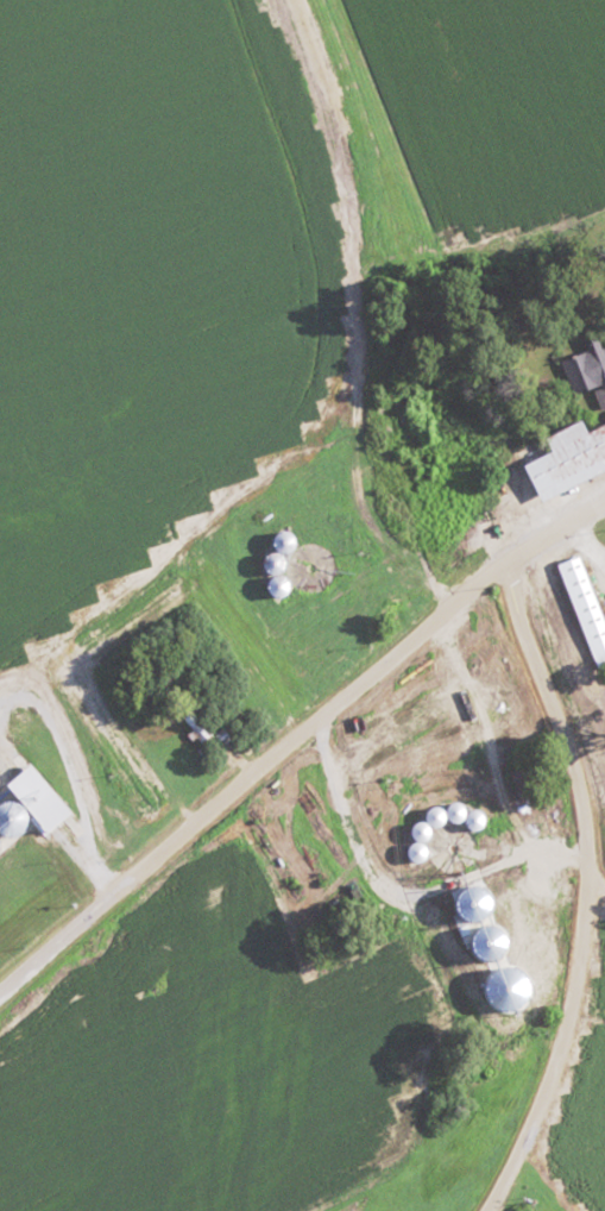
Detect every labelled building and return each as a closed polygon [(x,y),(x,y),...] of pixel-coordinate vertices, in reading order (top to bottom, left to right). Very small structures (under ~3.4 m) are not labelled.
[(601,347),(596,348),(592,336),(578,340),(582,352),(556,360),(568,395),(590,388),(597,409),(604,406),(604,359),(601,347)] [(517,464),(532,501),(604,470),(604,421),(579,432),(574,421),(538,437),(544,453),(517,464)] [(261,591),(275,601),(287,585),(270,572),(293,542),(277,529),(264,545),(268,549),(256,565),(272,577),(261,591)] [(604,669),(604,642),(575,556),(553,563),(591,674),(604,669)] [(210,735),(187,712),(180,719),(190,728),(185,733),(205,753),(223,735),(217,728),(210,735)]
